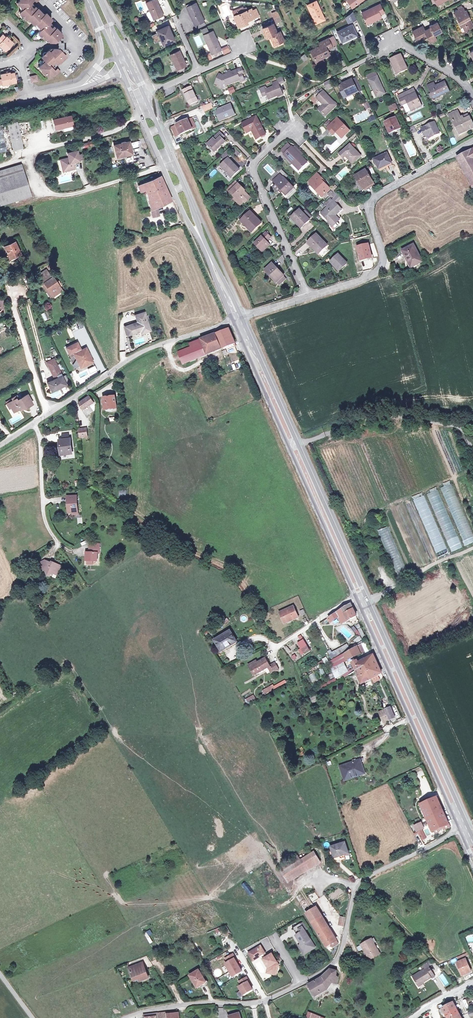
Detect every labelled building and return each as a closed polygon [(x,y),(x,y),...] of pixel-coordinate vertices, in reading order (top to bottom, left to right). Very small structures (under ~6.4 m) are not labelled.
[(30,2),(32,0),(18,0),(15,3),(21,9),(19,11),(24,16),(22,17),(25,20),(27,18),(32,25),(34,23),(40,29),(37,32),(43,39),(45,38),(46,40),(55,40),(61,40),(61,39),(63,37),(60,34),(61,33),(55,28),(50,32),(44,26),(48,22),(51,19),(38,6),(36,9),(32,12),(27,7),(29,6),(27,4),(30,2)] [(167,16),(160,0),(157,0),(149,3),(153,12),(156,19),(156,20),(167,16)] [(313,22),(322,18),(313,0),(305,4),(313,22)] [(32,12),(36,9),(30,2),(27,4),(29,6),(27,7),(32,12)] [(206,21),(198,2),(189,6),(197,25),(198,25),(206,21)] [(367,25),(381,18),(379,14),(383,12),(379,4),(362,13),(367,25)] [(459,22),(457,23),(461,31),(467,28),(465,24),(471,21),(465,10),(464,11),(462,7),(454,11),(459,22)] [(236,16),(239,24),(244,22),(245,25),(249,23),(248,19),(251,18),(252,19),(260,16),(257,9),(254,11),(253,9),(249,11),(248,8),(245,9),(244,8),(234,12),(236,16)] [(349,22),(357,19),(353,11),(346,16),(349,22)] [(50,32),(55,28),(51,25),(48,22),(44,26),(50,32)] [(417,41),(426,37),(428,43),(435,40),(433,35),(440,32),(436,22),(429,25),(430,28),(424,31),(422,26),(412,30),(417,41)] [(274,44),(284,40),(280,32),(277,33),(273,24),(264,29),(267,37),(270,36),(274,44)] [(336,32),(341,42),(357,35),(352,24),(336,32)] [(163,36),(164,36),(165,39),(167,44),(177,40),(172,25),(160,30),(162,34),(163,36)] [(215,30),(205,34),(214,56),(218,54),(217,51),(223,49),(215,30)] [(163,36),(162,34),(160,35),(159,32),(154,34),(157,42),(165,39),(164,36),(163,36)] [(12,42),(6,36),(5,36),(2,34),(0,35),(0,45),(5,49),(12,42)] [(328,39),(332,47),(338,44),(334,36),(328,39)] [(329,49),(332,47),(328,39),(320,43),(321,45),(311,50),(315,61),(329,54),(326,48),(329,47),(329,49)] [(55,58),(58,61),(58,62),(66,56),(65,55),(67,53),(64,50),(61,50),(55,49),(52,49),(49,52),(48,51),(41,57),(44,61),(38,66),(47,77),(52,73),(55,76),(60,71),(59,70),(57,68),(54,71),(51,67),(48,64),(55,58)] [(181,71),(186,69),(185,67),(188,65),(182,50),(173,54),(179,69),(180,69),(181,71)] [(394,67),(396,66),(400,74),(408,69),(401,55),(390,60),(394,67)] [(48,64),(51,67),(57,62),(58,61),(55,58),(48,64)] [(242,82),(245,80),(243,74),(245,73),(243,68),(232,72),(230,73),(224,75),(220,74),(217,82),(220,84),(226,82),(227,85),(241,80),(242,82)] [(9,71),(1,73),(3,84),(16,81),(14,72),(9,73),(9,71)] [(364,81),(373,77),(371,72),(362,77),(364,81)] [(344,96),(353,92),(353,93),(363,89),(357,77),(339,85),(344,96)] [(373,77),(364,81),(373,98),(381,94),(373,77)] [(326,90),(332,87),(330,80),(323,82),(326,90)] [(436,86),(434,82),(427,85),(433,97),(441,92),(442,94),(449,91),(445,81),(436,86)] [(268,100),(282,94),(279,85),(277,82),(272,84),(273,87),(266,90),(264,90),(266,95),(268,100)] [(191,103),(199,100),(194,86),(186,89),(191,103)] [(402,104),(407,102),(411,109),(411,110),(422,105),(418,98),(417,96),(413,87),(403,92),(405,96),(400,99),(402,104)] [(337,106),(324,92),(320,96),(317,98),(325,106),(320,111),(325,118),(337,106)] [(204,112),(212,109),(210,104),(202,107),(204,112)] [(217,110),(216,113),(219,121),(234,115),(230,105),(217,110)] [(453,120),(455,119),(461,116),(458,109),(449,113),(453,120)] [(461,116),(455,119),(457,122),(470,115),(468,113),(461,116)] [(72,123),(70,115),(52,119),(55,129),(64,127),(64,126),(72,123)] [(457,122),(459,126),(457,127),(461,134),(472,128),(472,122),(470,115),(457,122)] [(242,123),(247,132),(252,130),(256,139),(265,135),(256,117),(242,123)] [(327,128),(331,132),(333,129),(342,138),(350,130),(337,118),(327,128)] [(397,118),(386,123),(389,130),(390,132),(400,128),(401,127),(397,118)] [(180,135),(196,128),(191,119),(187,121),(187,120),(175,125),(180,135)] [(426,136),(430,134),(431,136),(440,132),(435,121),(422,126),(426,136)] [(8,125),(14,150),(23,148),(18,123),(8,125)] [(180,135),(175,125),(170,128),(175,138),(180,135)] [(206,145),(214,153),(225,142),(221,137),(223,135),(220,132),(206,145)] [(31,135),(34,144),(41,142),(39,133),(31,135)] [(125,142),(124,140),(120,141),(120,143),(114,145),(117,156),(131,153),(128,141),(125,142)] [(354,164),(361,156),(350,145),(343,153),(349,159),(354,164)] [(293,165),(294,164),(300,170),(308,163),(293,148),(284,156),(293,165)] [(457,158),(472,188),(472,149),(457,158)] [(72,162),(78,160),(77,154),(76,150),(66,153),(67,158),(59,160),(62,170),(73,167),(72,162)] [(379,166),(386,163),(387,164),(392,162),(387,152),(375,157),(379,166)] [(349,159),(343,153),(341,155),(347,162),(349,159)] [(221,167),(231,179),(240,171),(228,159),(221,167)] [(293,165),(291,167),(297,173),(300,170),(294,164),(293,165)] [(23,173),(21,165),(0,171),(0,179),(23,173)] [(364,189),(374,184),(367,172),(356,178),(358,183),(360,182),(364,189)] [(23,173),(0,179),(0,205),(30,197),(23,173)] [(159,175),(138,185),(140,191),(145,189),(148,193),(153,216),(159,214),(157,206),(163,203),(158,189),(164,186),(159,175)] [(309,181),(311,184),(318,177),(316,175),(309,181)] [(283,191),(282,191),(287,197),(295,189),(284,178),(283,179),(281,176),(274,182),(283,191)] [(322,179),(319,176),(318,177),(311,184),(311,185),(312,186),(317,191),(316,191),(322,197),(330,190),(321,180),(322,179)] [(233,197),(235,196),(238,198),(235,201),(240,207),(245,202),(246,203),(250,200),(240,190),(242,188),(236,182),(227,190),(233,197)] [(164,186),(158,189),(163,203),(171,200),(164,186)] [(338,197),(333,202),(336,205),(342,200),(338,197)] [(336,217),(342,211),(336,205),(333,202),(327,207),(329,209),(323,216),(329,223),(332,227),(337,223),(337,219),(336,217)] [(302,230),(310,222),(309,221),(311,219),(306,213),(303,215),(300,211),(292,219),(302,230)] [(248,229),(249,227),(253,232),(262,223),(251,212),(241,222),(248,229)] [(255,245),(261,250),(264,247),(266,249),(270,245),(265,240),(267,239),(268,240),(271,237),(267,233),(255,245)] [(319,256),(328,248),(317,237),(308,245),(319,256)] [(5,246),(10,258),(20,253),(15,242),(5,246)] [(361,260),(372,258),(369,244),(358,247),(361,260)] [(406,260),(408,259),(412,266),(422,261),(413,245),(401,251),(406,260)] [(331,261),(339,270),(347,263),(338,253),(331,261)] [(277,283),(284,276),(273,265),(266,271),(277,283)] [(45,282),(54,294),(62,289),(53,275),(52,276),(46,268),(39,273),(41,277),(39,278),(43,283),(45,282)] [(45,282),(43,283),(52,296),(54,294),(45,282)] [(138,322),(125,325),(128,334),(141,331),(143,330),(144,332),(150,330),(145,312),(138,314),(141,321),(138,322)] [(201,339),(207,353),(208,354),(236,343),(229,328),(201,339)] [(207,353),(201,339),(193,342),(199,357),(207,353)] [(75,352),(82,365),(88,362),(88,363),(94,360),(87,346),(82,348),(78,341),(67,346),(71,353),(76,350),(77,351),(75,352)] [(197,360),(192,348),(178,353),(184,365),(197,360)] [(60,385),(61,386),(67,383),(63,375),(63,374),(63,373),(55,356),(48,360),(55,375),(57,374),(58,376),(48,381),(52,389),(60,385)] [(230,362),(234,370),(240,367),(236,359),(230,362)] [(33,401),(27,392),(17,398),(15,394),(12,397),(13,398),(9,401),(11,405),(14,410),(21,405),(24,404),(25,406),(33,401)] [(90,395),(80,403),(85,409),(95,401),(90,395)] [(103,397),(105,411),(118,408),(116,395),(103,397)] [(88,427),(81,428),(81,436),(89,435),(88,427)] [(72,438),(65,439),(62,439),(63,450),(72,450),(72,438)] [(462,546),(472,543),(472,542),(454,483),(443,486),(462,546)] [(439,503),(441,503),(439,492),(430,494),(432,508),(439,506),(439,503)] [(70,495),(71,510),(80,510),(79,494),(70,495)] [(424,495),(413,499),(437,557),(448,553),(424,495)] [(437,514),(451,551),(461,548),(452,523),(450,524),(447,516),(442,518),(440,513),(437,514)] [(388,526),(378,530),(396,576),(406,572),(388,526)] [(88,559),(94,559),(97,559),(98,551),(100,551),(101,547),(92,547),(92,551),(87,551),(87,559),(88,559)] [(48,559),(44,567),(50,569),(49,570),(56,573),(56,571),(60,573),(64,564),(57,561),(57,563),(48,559)] [(351,602),(342,608),(345,613),(354,607),(351,602)] [(277,612),(282,625),(296,619),(292,607),(277,612)] [(356,614),(354,607),(345,613),(348,619),(356,614)] [(343,622),(348,619),(345,613),(342,608),(337,611),(339,616),(343,622)] [(339,616),(337,611),(328,616),(331,621),(339,616)] [(216,639),(222,649),(237,641),(231,630),(216,639)] [(302,640),(299,641),(304,650),(310,647),(302,633),(299,635),(302,640)] [(360,642),(342,653),(346,660),(360,653),(360,652),(358,648),(361,646),(362,646),(360,642)] [(341,645),(329,651),(333,657),(344,651),(341,645)] [(346,660),(342,653),(329,660),(334,667),(346,660)] [(356,669),(376,659),(374,653),(358,661),(357,659),(352,662),(354,666),(356,669)] [(266,656),(258,660),(249,665),(254,673),(268,665),(269,668),(271,671),(279,667),(275,660),(270,663),(266,656)] [(377,661),(376,659),(356,669),(355,670),(359,679),(361,683),(372,677),(367,666),(377,661)] [(382,672),(377,661),(367,666),(372,677),(378,674),(382,672)] [(349,673),(355,670),(356,669),(354,666),(343,672),(344,675),(349,673)] [(355,670),(349,673),(353,681),(359,679),(355,670)] [(321,689),(337,681),(335,678),(319,686),(321,689)] [(283,679),(262,690),(264,694),(286,683),(283,679)] [(247,704),(256,699),(253,694),(244,699),(247,704)] [(391,705),(385,708),(390,718),(395,716),(391,705)] [(384,721),(390,718),(385,708),(378,711),(380,716),(382,716),(384,721)] [(363,768),(359,757),(355,759),(354,756),(351,757),(352,760),(339,765),(344,777),(359,771),(359,769),(363,768)] [(437,794),(421,802),(428,818),(434,831),(450,823),(437,794)] [(420,825),(416,826),(422,839),(427,836),(424,829),(426,828),(423,823),(420,825)] [(334,846),(336,857),(351,853),(348,843),(334,846)] [(315,851),(284,870),(290,881),(322,863),(315,851)] [(339,942),(317,907),(315,908),(308,896),(304,898),(311,910),(306,912),(326,946),(333,942),(335,945),(339,942)] [(298,933),(305,928),(307,927),(306,925),(301,928),(299,924),(295,927),(298,933)] [(316,946),(305,928),(298,933),(297,934),(302,942),(301,943),(304,948),(309,944),(311,948),(316,946)] [(149,935),(152,934),(150,929),(144,933),(150,944),(153,942),(149,935)] [(378,939),(376,935),(359,944),(362,948),(365,946),(371,957),(380,952),(375,941),(378,939)] [(305,952),(311,948),(309,944),(304,948),(301,943),(299,944),(305,952)] [(262,944),(250,951),(254,959),(261,955),(265,953),(266,952),(262,944)] [(234,952),(227,957),(229,960),(226,962),(234,975),(243,969),(235,957),(236,956),(234,952)] [(278,960),(273,952),(267,956),(264,957),(269,965),(269,966),(268,971),(277,973),(279,966),(276,962),(278,960)] [(264,957),(267,956),(265,953),(261,955),(267,966),(269,965),(264,957)] [(457,962),(462,973),(471,969),(466,958),(457,962)] [(426,968),(414,975),(419,984),(424,980),(425,981),(433,976),(433,977),(436,975),(429,962),(424,965),(426,968)] [(142,978),(144,982),(151,979),(145,964),(131,969),(135,981),(142,978)] [(331,967),(322,976),(328,987),(335,983),(330,980),(335,974),(336,968),(331,967)] [(201,983),(202,984),(207,982),(200,970),(192,975),(198,985),(201,983)] [(248,975),(240,980),(242,984),(240,985),(244,993),(253,987),(249,980),(250,979),(248,975)] [(328,987),(322,976),(309,983),(316,995),(328,987)] [(314,1000),(310,1007),(315,1009),(319,1002),(314,1000)] [(453,1001),(442,1007),(445,1013),(456,1007),(455,1005),(453,1001)] [(456,1007),(445,1013),(448,1017),(449,1017),(459,1013),(456,1007)]
